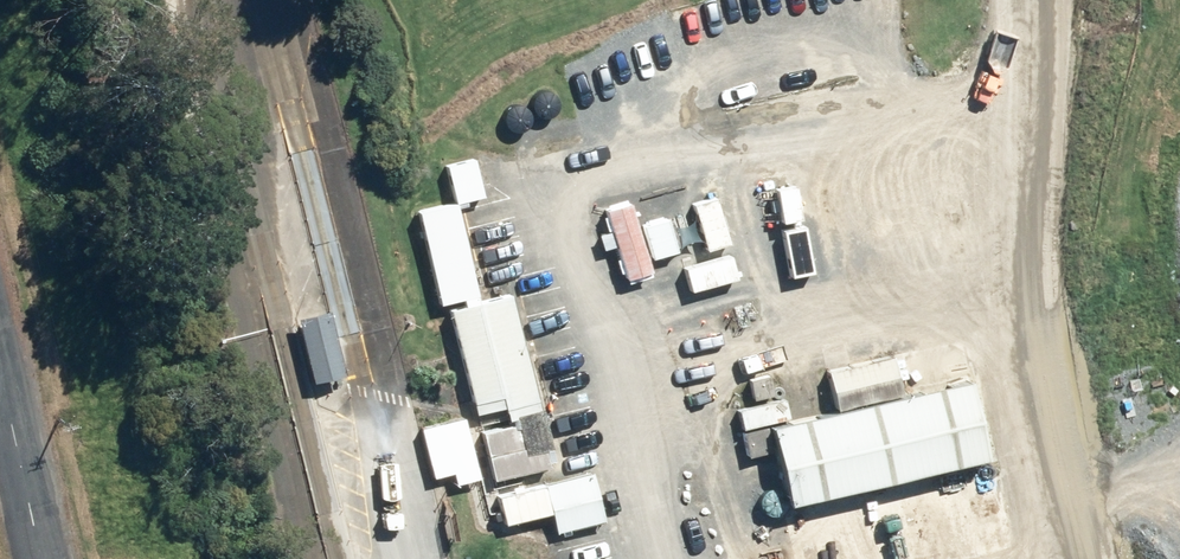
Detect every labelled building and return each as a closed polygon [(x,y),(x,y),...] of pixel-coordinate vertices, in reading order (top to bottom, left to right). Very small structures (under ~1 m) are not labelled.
[(470,159),(442,165),(450,200),(478,194),(470,159)] [(725,243),(714,198),(690,204),(701,249),(725,243)] [(645,270),(624,202),(600,209),(621,277),(645,270)] [(661,218),(637,225),(647,257),(671,250),(661,218)] [(439,293),(481,473),(541,459),(498,279),(439,293)] [(337,372),(322,310),(291,318),(306,379),(337,372)] [(951,375),(763,420),(782,499),(970,454),(951,375)] [(450,482),(469,478),(458,421),(425,428),(435,476),(448,473),(450,482)] [(495,496),(502,524),(545,512),(551,533),(599,520),(587,472),(495,496)]
